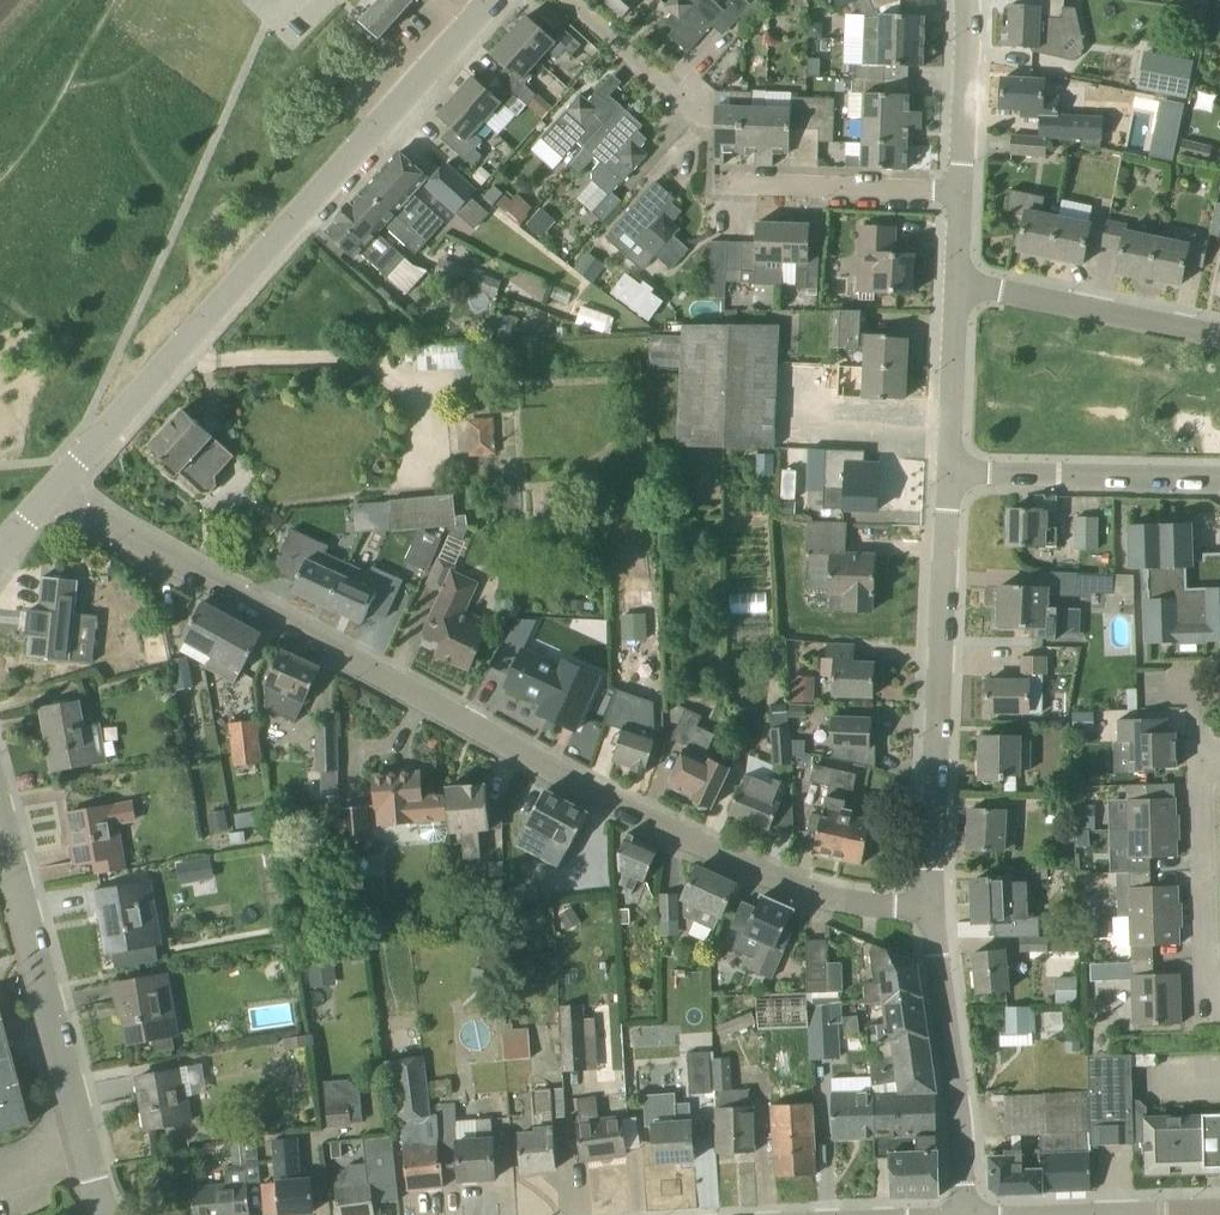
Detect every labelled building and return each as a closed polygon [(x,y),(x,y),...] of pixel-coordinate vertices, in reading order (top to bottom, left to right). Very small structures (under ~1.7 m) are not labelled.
[(363,21),(381,38),(415,0),(382,0),(363,21)] [(637,0),(604,0),(624,17),(638,1),(637,0)] [(712,27),(726,12),(713,0),(672,0),(665,7),(673,14),(665,23),(678,34),(673,40),(689,53),(712,27)] [(741,17),(752,5),(746,0),(730,0),(726,5),(730,7),(741,17)] [(739,18),(750,28),(769,8),(760,0),(755,0),(752,5),(741,17),(739,18)] [(924,42),(925,17),(901,16),(901,1),(903,0),(865,0),(858,3),(863,16),(865,16),(865,40),(924,42)] [(1011,6),(1010,28),(1004,27),(1003,48),(1040,49),(1041,17),(1064,19),(1065,0),(1040,0),(1040,6),(1011,5),(1011,6)] [(582,45),(566,31),(557,42),(528,16),(510,36),(539,62),(549,51),(558,59),(565,50),(572,56),(582,45)] [(717,93),(744,63),(745,37),(741,34),(702,80),(717,93)] [(529,73),(539,62),(510,36),(492,56),(506,69),(497,79),(527,106),(537,96),(525,86),(533,77),(529,73)] [(924,68),(924,42),(865,40),(864,65),(854,65),(854,79),(885,80),(885,66),(924,68)] [(1153,54),(1146,91),(1187,99),(1194,61),(1153,54)] [(809,59),(808,77),(820,77),(821,59),(809,59)] [(527,106),(497,79),(488,89),(473,77),(456,97),(485,123),(494,112),(499,116),(506,107),(517,118),(527,106)] [(884,94),(885,80),(854,79),(853,94),(865,94),(864,119),(922,121),(922,112),(909,112),(909,95),(884,94)] [(1045,81),(1003,79),(1002,109),(1024,110),(1023,117),(1042,118),(1041,137),(1048,138),(1101,150),(1102,119),(1058,117),(1059,98),(1044,97),(1045,81)] [(741,152),(743,92),(732,92),(731,107),(717,107),(715,164),(725,165),(725,152),(741,152)] [(765,166),(767,108),(753,108),(753,92),(743,92),(741,152),(757,153),(756,166),(765,166)] [(625,109),(614,100),(609,105),(596,93),(588,102),(581,95),(556,123),(541,139),(564,159),(578,143),(583,147),(588,151),(625,109)] [(475,134),(485,123),(456,97),(438,117),(451,129),(442,140),(473,167),(483,156),(475,150),(483,141),(475,134)] [(805,129),(807,98),(792,97),(792,109),(767,108),(765,166),(774,166),(774,153),(791,154),(792,129),(805,129)] [(820,130),(821,98),(807,98),(805,129),(820,130)] [(821,98),(820,130),(835,130),(835,99),(821,98)] [(593,182),(609,196),(613,193),(622,182),(623,183),(648,155),(641,149),(648,140),(639,132),(635,128),(640,123),(625,109),(588,151),(595,158),(601,163),(592,174),(593,182)] [(921,130),(922,121),(864,119),(863,143),(908,145),(908,129),(921,130)] [(1048,138),(1041,137),(1012,136),(1011,154),(1047,157),(1048,138)] [(1213,146),(1186,139),(1182,156),(1209,162),(1213,146)] [(907,171),(908,145),(863,143),(863,157),(847,157),(847,167),(863,168),(863,169),(907,171)] [(583,147),(576,156),(587,166),(595,158),(588,151),(583,147)] [(426,243),(444,221),(413,193),(428,178),(400,152),(365,190),(426,243)] [(576,156),(567,165),(579,176),(587,166),(576,156)] [(447,164),(427,187),(457,214),(457,213),(471,197),(477,191),(447,164)] [(672,196),(656,182),(608,236),(616,243),(627,233),(671,272),(690,250),(674,236),(681,229),(674,223),(683,212),(669,200),(672,196)] [(527,221),(536,207),(496,184),(488,198),(527,221)] [(356,200),(351,205),(380,231),(386,224),(389,228),(416,253),(426,243),(365,190),(356,200)] [(1043,214),(1046,198),(1011,190),(1007,212),(1027,216),(1019,252),(1050,259),(1059,217),(1043,214)] [(609,196),(594,214),(604,223),(623,202),(622,201),(613,193),(609,196)] [(1210,235),(1219,237),(1219,204),(1219,203),(1217,203),(1210,235)] [(360,253),(388,277),(405,258),(378,233),(380,231),(351,205),(350,204),(345,210),(336,220),(337,221),(335,224),(330,229),(327,232),(327,233),(356,258),(360,253)] [(543,206),(529,223),(543,235),(558,218),(543,206)] [(1104,247),(1109,222),(1091,218),(1090,223),(1059,217),(1050,259),(1083,265),(1087,244),(1104,247)] [(1149,279),(1158,237),(1127,231),(1129,225),(1109,222),(1104,247),(1122,251),(1118,273),(1149,279)] [(783,263),(784,224),(757,223),(757,246),(743,245),(742,272),(741,272),(741,282),(755,283),(755,262),(783,263)] [(796,288),(819,289),(820,255),(810,254),(811,225),(784,224),(783,263),(797,263),(796,288)] [(896,228),(862,227),(860,292),(913,294),(915,255),(895,255),(896,228)] [(1158,237),(1149,279),(1181,286),(1186,264),(1204,267),(1209,242),(1190,238),(1188,244),(1158,237)] [(726,282),(728,242),(713,241),(711,296),(726,296),(727,282),(726,282)] [(743,245),(743,242),(728,242),(726,282),(727,282),(741,282),(741,272),(742,272),(743,245)] [(587,252),(575,270),(594,283),(606,266),(587,252)] [(502,283),(467,269),(461,284),(496,298),(502,283)] [(644,282),(642,285),(626,273),(611,294),(650,323),(665,302),(652,293),(655,290),(644,282)] [(578,320),(607,333),(614,317),(585,304),(578,320)] [(779,325),(737,325),(737,310),(726,310),(725,325),(683,325),(677,447),(773,449),(779,325)] [(865,367),(908,369),(909,340),(888,339),(888,336),(867,335),(868,311),(836,311),(835,348),(866,349),(865,367)] [(440,345),(416,347),(418,373),(442,371),(440,345)] [(779,364),(777,404),(804,407),(805,365),(779,364)] [(906,399),(908,369),(865,367),(864,385),(845,384),(844,398),(864,399),(864,400),(885,401),(885,398),(906,399)] [(181,474),(204,494),(212,494),(219,486),(218,476),(235,456),(200,424),(202,422),(199,420),(198,422),(184,409),(151,446),(168,462),(165,466),(164,468),(165,469),(174,477),(175,478),(177,478),(181,474)] [(467,420),(470,457),(497,455),(495,418),(467,420)] [(810,466),(810,448),(784,448),(784,466),(810,466)] [(825,491),(846,493),(845,510),(878,511),(879,477),(865,476),(866,452),(828,450),(825,491)] [(783,470),(782,499),(796,499),(798,471),(783,470)] [(457,526),(468,525),(467,516),(456,517),(454,495),(389,501),(392,532),(457,525),(457,526)] [(1056,511),(1056,497),(1037,497),(1037,511),(1010,510),(1009,546),(1058,546),(1058,527),(1049,527),(1049,512),(1056,511)] [(779,501),(779,517),(796,517),(796,502),(779,501)] [(275,511),(261,525),(272,535),(286,522),(275,511)] [(1076,549),(1098,550),(1098,518),(1076,518),(1076,549)] [(847,605),(847,611),(872,612),(873,597),(876,597),(876,593),(874,593),(876,556),(845,555),(847,525),(809,523),(808,561),(833,561),(831,593),(834,593),(834,605),(847,605)] [(1149,576),(1150,599),(1147,599),(1148,644),(1219,642),(1219,553),(1204,554),(1204,560),(1193,560),(1192,524),(1130,525),(1132,570),(1149,569),(1149,576)] [(470,526),(468,526),(468,525),(457,526),(453,527),(449,537),(462,543),(470,526)] [(298,582),(294,591),(328,606),(348,563),(326,553),(329,547),(292,530),(274,571),(298,582)] [(442,553),(447,540),(428,532),(423,545),(442,553)] [(481,619),(467,613),(480,583),(452,571),(455,564),(437,557),(426,585),(443,592),(424,634),(443,643),(437,656),(470,671),(488,630),(478,625),(481,619)] [(348,563),(328,606),(364,622),(369,610),(386,618),(404,580),(374,567),(371,573),(348,563)] [(1063,573),(1062,590),(1062,592),(1114,595),(1115,575),(1063,573)] [(32,629),(31,635),(29,656),(70,660),(72,640),(78,640),(81,615),(75,614),(79,581),(44,578),(38,629),(32,629)] [(654,578),(623,579),(624,607),(654,606),(654,578)] [(1049,608),(1050,591),(1050,589),(1021,588),(1021,586),(1017,586),(1016,588),(1000,587),(1000,588),(999,609),(997,609),(996,621),(999,621),(998,625),(1035,627),(1034,639),(1054,640),(1055,608),(1049,608)] [(735,613),(769,611),(769,592),(734,593),(735,613)] [(212,656),(233,618),(204,602),(183,640),(212,656)] [(622,611),(623,642),(655,641),(654,610),(622,611)] [(242,673),(263,635),(233,618),(212,656),(242,673)] [(855,664),(856,643),(829,642),(828,659),(836,659),(834,695),(874,697),(875,664),(855,664)] [(131,651),(134,664),(160,658),(156,645),(131,651)] [(306,703),(322,668),(282,650),(266,685),(267,710),(296,723),(305,703),(306,703)] [(562,667),(523,650),(506,688),(543,705),(539,714),(577,731),(601,677),(565,661),(562,667)] [(194,685),(188,657),(169,661),(175,689),(194,685)] [(988,713),(1030,713),(1030,696),(1040,696),(1040,675),(1047,675),(1047,657),(1022,657),(1022,681),(988,681),(988,713)] [(792,681),(792,703),(815,703),(815,682),(792,681)] [(656,736),(655,703),(618,690),(607,724),(624,730),(614,761),(633,767),(633,770),(646,774),(655,747),(656,736)] [(100,723),(83,726),(78,703),(43,709),(54,770),(106,761),(100,723)] [(716,736),(698,727),(703,716),(686,709),(672,740),(688,747),(669,786),(694,798),(693,799),(696,801),(696,803),(700,809),(708,808),(709,806),(712,808),(730,769),(705,758),(716,736)] [(1094,713),(1073,713),(1073,730),(1094,730),(1094,713)] [(791,728),(789,728),(788,715),(772,716),(773,729),(771,729),(774,766),(793,765),(791,728)] [(872,746),(872,737),(873,719),(833,717),(832,747),(833,747),(833,759),(875,768),(876,746),(872,746)] [(1168,719),(1139,720),(1119,720),(1120,743),(1131,743),(1132,773),(1156,773),(1156,768),(1177,768),(1177,733),(1168,733),(1168,719)] [(262,763),(258,720),(229,723),(234,766),(262,763)] [(337,722),(317,723),(319,772),(339,771),(337,722)] [(981,737),(981,777),(981,780),(1006,780),(1006,776),(1020,776),(1020,770),(1032,770),(1032,742),(1020,742),(1020,737),(981,737)] [(834,769),(815,765),(811,782),(830,786),(828,797),(827,797),(823,816),(812,814),(808,832),(819,834),(815,853),(817,854),(820,854),(820,855),(831,857),(834,857),(834,858),(844,860),(847,860),(851,865),(858,863),(859,863),(861,863),(861,864),(863,864),(873,821),(853,817),(854,811),(845,809),(847,801),(846,801),(848,790),(854,791),(858,775),(834,769)] [(449,833),(442,796),(422,797),(421,773),(375,777),(379,827),(421,823),(422,833),(423,836),(424,839),(427,841),(431,842),(436,842),(441,842),(445,840),(448,837),(449,836),(449,833)] [(775,779),(773,785),(752,776),(746,789),(741,787),(730,813),(771,830),(781,804),(780,803),(788,784),(775,779)] [(491,830),(489,804),(488,784),(447,788),(448,795),(442,796),(449,833),(449,836),(451,833),(462,832),(464,860),(482,858),(479,831),(491,830)] [(1177,828),(1176,816),(1176,799),(1149,799),(1149,785),(1127,786),(1128,829),(1177,828)] [(571,848),(590,813),(547,790),(528,824),(529,825),(518,845),(560,868),(571,847),(571,848)] [(1043,797),(1043,814),(1068,815),(1068,798),(1043,797)] [(97,875),(128,869),(120,825),(138,822),(134,803),(107,808),(107,807),(69,814),(77,864),(95,861),(97,875)] [(369,806),(339,808),(342,842),(371,840),(369,806)] [(1092,830),(1092,806),(1074,806),(1074,830),(1092,830)] [(969,850),(1017,852),(1017,829),(1012,829),(1013,812),(971,810),(969,850)] [(226,815),(208,818),(210,834),(229,831),(226,815)] [(1152,872),(1151,858),(1178,857),(1177,828),(1128,829),(1130,873),(1152,872)] [(635,837),(629,834),(628,834),(620,855),(620,871),(626,874),(621,885),(625,887),(623,893),(631,896),(638,879),(645,882),(659,850),(634,839),(635,837)] [(182,881),(217,879),(216,856),(181,858),(182,881)] [(722,916),(736,885),(698,867),(684,899),(685,917),(715,931),(721,916),(722,916)] [(1152,887),(1152,872),(1130,873),(1131,917),(1179,916),(1179,886),(1152,887)] [(996,922),(1010,922),(1010,920),(1031,919),(1030,881),(1009,882),(1008,879),(975,880),(977,923),(991,922),(991,925),(996,925),(996,922)] [(485,909),(505,907),(502,880),(482,882),(485,909)] [(507,907),(540,904),(538,880),(505,883),(507,907)] [(159,962),(156,944),(160,944),(150,883),(91,893),(94,910),(101,909),(108,952),(114,951),(117,969),(159,962)] [(679,936),(677,895),(661,895),(663,936),(679,936)] [(786,929),(794,910),(763,896),(758,908),(743,901),(732,927),(742,932),(734,949),(753,958),(748,970),(772,980),(793,932),(786,929)] [(572,906),(558,915),(569,931),(583,923),(572,906)] [(630,909),(620,910),(621,925),(631,924),(630,909)] [(1132,962),(1154,961),(1153,946),(1180,945),(1179,916),(1131,917),(1132,962)] [(1102,922),(1088,922),(1089,939),(1103,939),(1102,922)] [(333,939),(319,940),(320,949),(334,948),(349,946),(348,937),(333,939)] [(1021,938),(1021,953),(1048,953),(1048,938),(1021,938)] [(807,941),(807,993),(827,992),(827,940),(807,941)] [(866,1003),(885,1001),(922,995),(918,964),(875,946),(872,951),(877,982),(865,984),(866,1003)] [(974,954),(974,955),(978,993),(1011,990),(1006,950),(974,954)] [(1182,1024),(1182,1023),(1179,1023),(1178,994),(1181,994),(1181,974),(1154,975),(1154,961),(1132,962),(1134,1025),(1182,1024)] [(309,965),(311,987),(336,984),(334,962),(309,965)] [(1108,983),(1108,962),(1092,962),(1093,983),(1108,983)] [(175,1050),(172,1036),(178,1035),(167,975),(116,984),(119,1006),(123,1005),(130,1043),(152,1039),(154,1053),(175,1050)] [(1079,978),(1058,978),(1057,1004),(1078,1004),(1079,978)] [(894,1041),(928,1036),(922,995),(885,1001),(888,1024),(868,1027),(870,1046),(894,1041)] [(840,1002),(808,1008),(810,1060),(841,1059),(839,1023),(843,1023),(842,1015),(840,1015),(840,1002)] [(585,1004),(559,1006),(563,1072),(598,1070),(595,1019),(585,1019),(585,1004)] [(1034,1033),(1034,1006),(1007,1006),(1008,1033),(1034,1033)] [(722,1039),(748,1028),(748,1027),(758,1023),(753,1012),(717,1026),(722,1039)] [(28,1125),(27,1124),(28,1124),(12,1061),(5,1035),(0,1016),(0,1132),(28,1125)] [(859,1016),(843,1018),(844,1023),(845,1035),(860,1034),(859,1016)] [(505,1061),(531,1058),(530,1035),(529,1029),(514,1030),(513,1024),(503,1025),(505,1061)] [(1006,1044),(1037,1045),(1037,1034),(1006,1033),(1006,1044)] [(712,1093),(712,1090),(710,1034),(687,1035),(690,1094),(712,1093)] [(754,1107),(750,1107),(749,1090),(733,1091),(731,1058),(715,1059),(714,1034),(710,1034),(712,1090),(716,1090),(717,1108),(716,1108),(718,1154),(755,1153),(754,1111),(754,1107)] [(872,1072),(932,1063),(928,1036),(894,1041),(896,1056),(871,1060),(872,1072)] [(1206,1175),(1219,1175),(1219,1114),(1148,1116),(1148,1108),(1140,1101),(1133,1101),(1132,1055),(1088,1057),(1089,1093),(1088,1093),(1090,1153),(1091,1153),(1092,1153),(1092,1146),(1134,1144),(1134,1152),(1144,1152),(1145,1177),(1206,1175)] [(440,1136),(439,1114),(431,1115),(426,1056),(396,1060),(389,1061),(392,1085),(399,1085),(402,1113),(410,1120),(411,1125),(405,1125),(407,1146),(405,1147),(409,1190),(445,1188),(443,1163),(439,1163),(437,1143),(441,1136),(440,1136)] [(901,1092),(936,1091),(932,1063),(872,1072),(873,1086),(900,1082),(901,1092)] [(138,1077),(147,1129),(191,1122),(183,1070),(138,1077)] [(835,1139),(874,1138),(873,1093),(871,1076),(831,1077),(835,1139)] [(1092,1190),(1092,1188),(1091,1153),(1090,1153),(1088,1093),(1066,1093),(1066,1080),(1053,1080),(1053,1094),(1006,1096),(1008,1136),(1039,1135),(1040,1149),(991,1151),(992,1174),(993,1174),(993,1188),(1000,1194),(1012,1193),(1012,1194),(1043,1193),(1043,1192),(1092,1190)] [(557,1169),(554,1118),(566,1117),(565,1088),(533,1091),(536,1136),(520,1137),(522,1171),(528,1171),(528,1174),(540,1173),(539,1170),(557,1169)] [(890,1137),(892,1198),(892,1199),(940,1197),(938,1140),(937,1119),(936,1091),(901,1092),(873,1093),(874,1138),(890,1137)] [(579,1123),(583,1161),(627,1155),(622,1117),(600,1120),(597,1097),(578,1099),(581,1123),(579,1123)] [(352,1126),(350,1102),(326,1104),(328,1128),(352,1126)] [(440,1136),(441,1136),(458,1135),(456,1103),(438,1104),(439,1114),(440,1136)] [(677,1124),(653,1125),(656,1163),(695,1160),(692,1123),(691,1103),(675,1104),(677,1124)] [(817,1175),(812,1104),(772,1105),(777,1177),(817,1175)] [(496,1179),(494,1140),(493,1140),(492,1119),(477,1120),(479,1141),(458,1142),(461,1181),(496,1179)] [(313,1180),(302,1181),(298,1138),(274,1140),(277,1169),(280,1214),(315,1211),(313,1180)] [(248,1184),(260,1183),(256,1139),(240,1140),(242,1165),(223,1167),(225,1184),(192,1187),(195,1214),(251,1214),(248,1184)] [(186,1151),(171,1154),(174,1172),(189,1169),(186,1151)] [(391,1208),(387,1181),(370,1184),(370,1185),(336,1189),(339,1214),(375,1214),(375,1210),(391,1208)]
